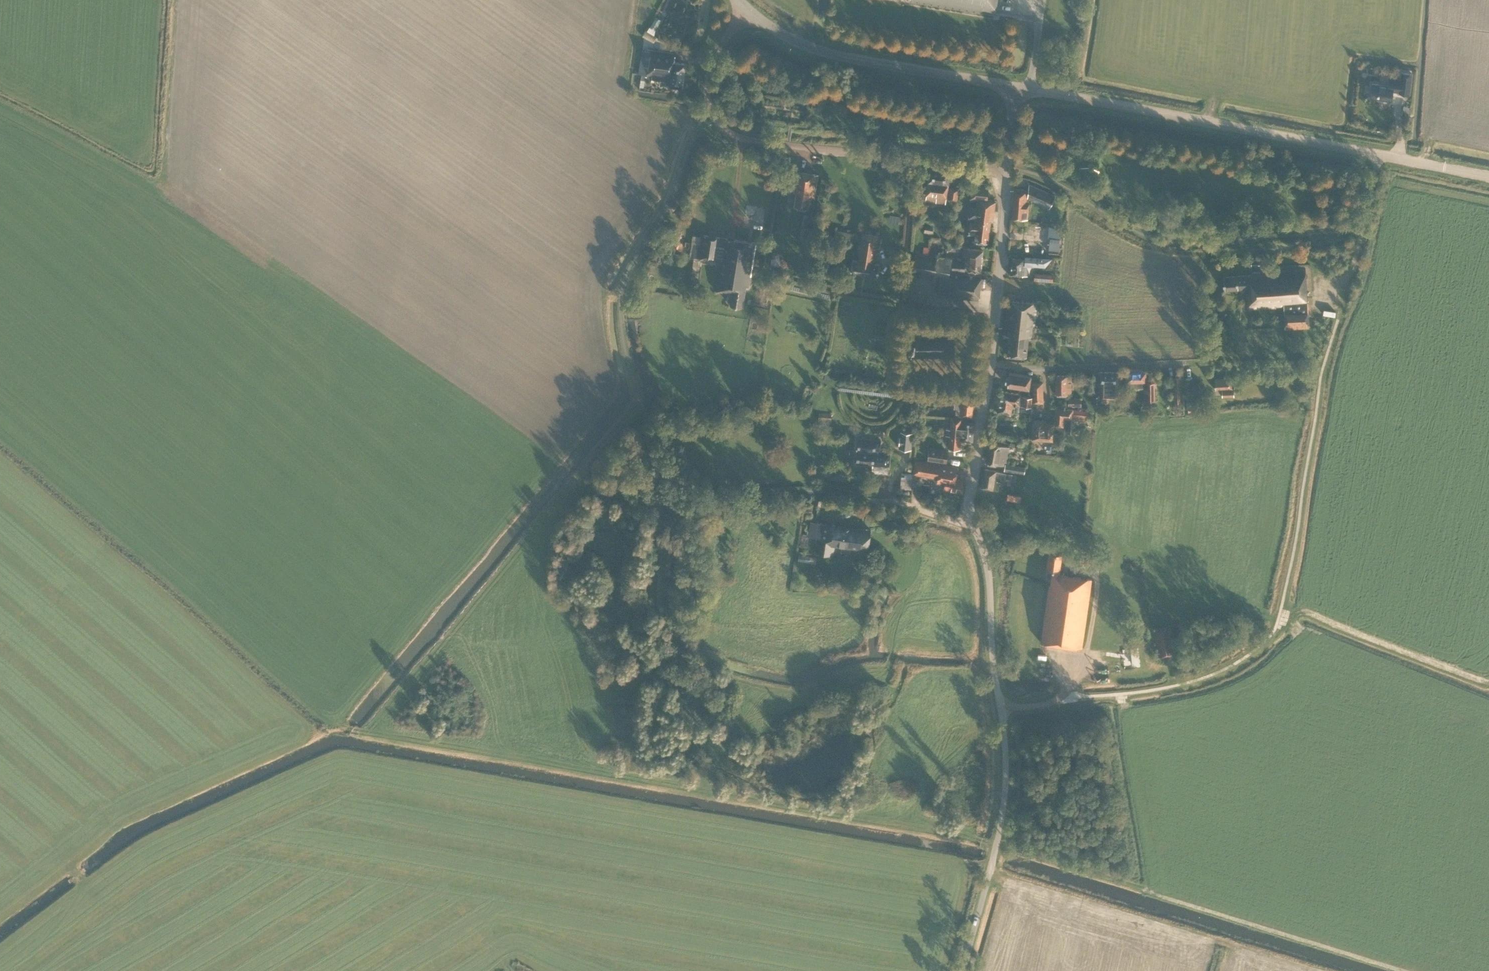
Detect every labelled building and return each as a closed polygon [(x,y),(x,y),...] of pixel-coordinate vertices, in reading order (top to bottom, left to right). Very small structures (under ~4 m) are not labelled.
[(996,14),(998,0),(909,0),(996,14)] [(657,35),(646,29),(643,35),(654,41),(657,35)] [(676,52),(651,48),(651,50),(643,49),(639,72),(643,73),(642,78),(655,80),(655,78),(667,80),(667,84),(682,86),(686,62),(674,60),(676,52)] [(1401,79),(1389,77),(1388,85),(1372,83),(1370,97),(1391,100),(1392,90),(1410,93),(1412,72),(1401,71),(1401,79)] [(950,171),(930,168),(926,199),(946,202),(947,198),(957,199),(959,188),(951,187),(951,188),(948,187),(950,171)] [(818,173),(796,170),(794,184),(796,184),(795,192),(797,192),(795,206),(808,208),(810,198),(814,198),(818,173)] [(1055,195),(1030,183),(1029,189),(1013,187),(1012,206),(1014,206),(1012,218),(1028,219),(1029,210),(1030,203),(1031,203),(1032,199),(1050,207),(1055,195)] [(990,186),(973,184),(971,197),(978,198),(977,206),(970,205),(969,217),(976,218),(975,222),(970,221),(970,230),(977,231),(976,240),(988,242),(991,218),(994,219),(996,199),(988,198),(990,186)] [(816,215),(811,214),(810,217),(804,216),(803,226),(814,227),(816,215)] [(806,239),(815,240),(815,228),(806,227),(806,239)] [(851,234),(834,231),(833,241),(832,241),(831,246),(836,247),(838,238),(850,240),(851,234)] [(879,234),(862,232),(858,259),(853,258),(851,271),(878,275),(880,263),(875,262),(879,234)] [(757,242),(703,233),(699,257),(721,261),(716,290),(731,292),(730,304),(743,306),(746,286),(749,286),(751,276),(757,242)] [(1061,237),(1050,236),(1049,248),(1059,249),(1061,237)] [(953,257),(930,254),(930,246),(924,246),(923,253),(916,253),(915,258),(914,271),(942,274),(940,293),(950,294),(949,296),(980,299),(982,275),(969,274),(970,269),(981,270),(983,249),(964,247),(963,258),(953,256),(953,257)] [(1027,255),(1027,258),(1013,257),(1011,273),(1027,274),(1028,264),(1046,265),(1047,256),(1027,255)] [(898,269),(894,266),(889,274),(893,277),(898,269)] [(1309,327),(1306,268),(1253,271),(1253,274),(1223,276),(1224,289),(1246,287),(1247,308),(1284,305),(1285,329),(1309,327)] [(1038,301),(1008,298),(1005,334),(1010,335),(1008,354),(1027,355),(1029,337),(1034,337),(1038,301)] [(954,352),(954,332),(909,333),(910,353),(954,352)] [(1221,334),(1213,333),(1212,343),(1220,344),(1221,334)] [(1146,370),(1126,371),(1127,386),(1127,387),(1143,386),(1144,400),(1155,399),(1155,381),(1146,381),(1146,370)] [(1119,371),(1099,371),(1099,390),(1092,390),(1092,403),(1097,403),(1097,407),(1101,407),(1101,397),(1119,398),(1119,371)] [(1033,388),(1033,382),(1031,381),(1031,375),(1010,372),(1009,376),(1007,376),(1007,380),(1009,380),(1008,385),(1030,388),(1033,388)] [(1072,375),(1057,374),(1056,393),(1072,394),(1072,375)] [(1234,388),(1233,377),(1215,378),(1216,389),(1222,389),(1223,395),(1234,395),(1234,388)] [(1033,382),(1033,388),(1034,401),(1043,401),(1043,381),(1033,382)] [(1023,394),(1002,390),(998,411),(1011,412),(1011,411),(1018,412),(1019,404),(1031,405),(1033,393),(1024,391),(1023,394)] [(948,393),(934,391),(934,399),(948,400),(948,393)] [(1198,396),(1186,397),(1187,408),(1199,407),(1198,396)] [(974,399),(956,398),(955,407),(962,408),(961,414),(973,416),(974,399)] [(1035,419),(1033,438),(1048,439),(1054,440),(1054,431),(1070,432),(1071,418),(1073,418),(1074,408),(1055,406),(1054,422),(1046,422),(1046,420),(1035,419)] [(832,412),(820,411),(819,418),(831,419),(832,412)] [(975,418),(952,416),(951,428),(948,427),(947,435),(950,435),(949,447),(961,448),(961,439),(973,440),(975,418)] [(915,432),(900,431),(899,447),(913,448),(915,432)] [(891,449),(880,448),(880,439),(858,438),(857,449),(856,462),(873,463),(872,472),(889,473),(891,449)] [(1010,446),(989,442),(986,461),(1005,464),(1006,461),(1008,462),(1010,446)] [(949,449),(930,446),(928,458),(947,461),(949,449)] [(957,467),(915,459),(913,472),(938,477),(937,482),(945,483),(944,488),(963,492),(965,480),(954,478),(957,467)] [(1025,466),(1006,463),(1005,470),(1025,472),(1025,466)] [(996,470),(985,468),(982,486),(993,488),(998,489),(1000,479),(1005,480),(1005,481),(1015,483),(1017,474),(996,470)] [(935,496),(934,500),(941,501),(943,493),(939,492),(938,496),(935,496)] [(1022,494),(1008,492),(1006,499),(1021,502),(1022,494)] [(815,521),(812,537),(818,538),(816,551),(834,554),(835,544),(839,544),(868,549),(871,529),(859,527),(859,528),(835,524),(821,522),(816,521),(815,521)] [(1062,552),(1049,550),(1047,567),(1053,568),(1051,584),(1049,583),(1041,641),(1082,647),(1092,578),(1059,573),(1062,552)]
